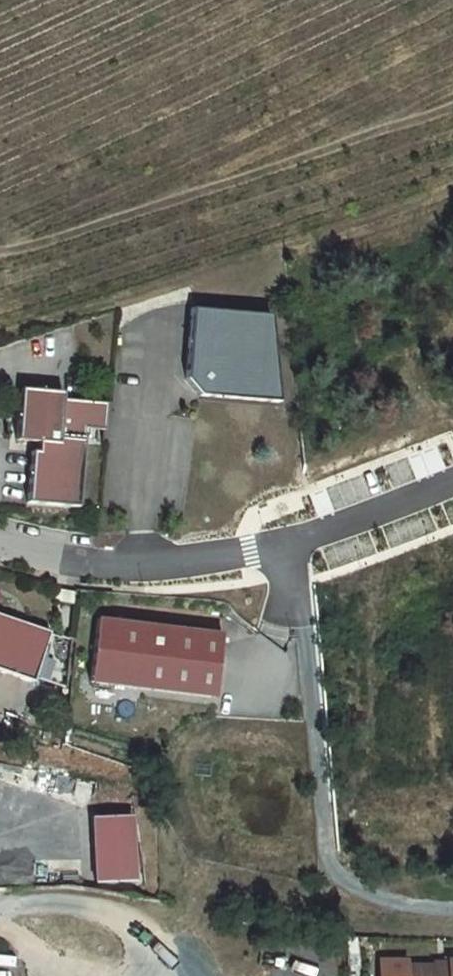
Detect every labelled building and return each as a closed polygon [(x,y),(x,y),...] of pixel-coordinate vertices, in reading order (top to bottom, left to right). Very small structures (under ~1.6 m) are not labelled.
[(273,317),(194,309),(187,380),(200,397),(279,404),(273,317)] [(25,504),(76,508),(83,429),(103,431),(104,401),(59,398),(59,405),(49,404),(49,396),(45,391),(23,390),(19,395),(15,442),(36,443),(35,453),(29,453),(25,504)] [(76,603),(76,592),(57,590),(57,600),(76,603)] [(74,637),(0,612),(0,667),(36,679),(37,675),(69,686),(74,637)] [(226,631),(102,615),(93,679),(218,695),(226,631)] [(134,815),(94,818),(98,884),(138,881),(134,815)] [(410,957),(380,957),(380,975),(410,975),(410,962),(410,957)] [(410,962),(410,975),(448,975),(448,960),(435,959),(435,963),(410,962)]
